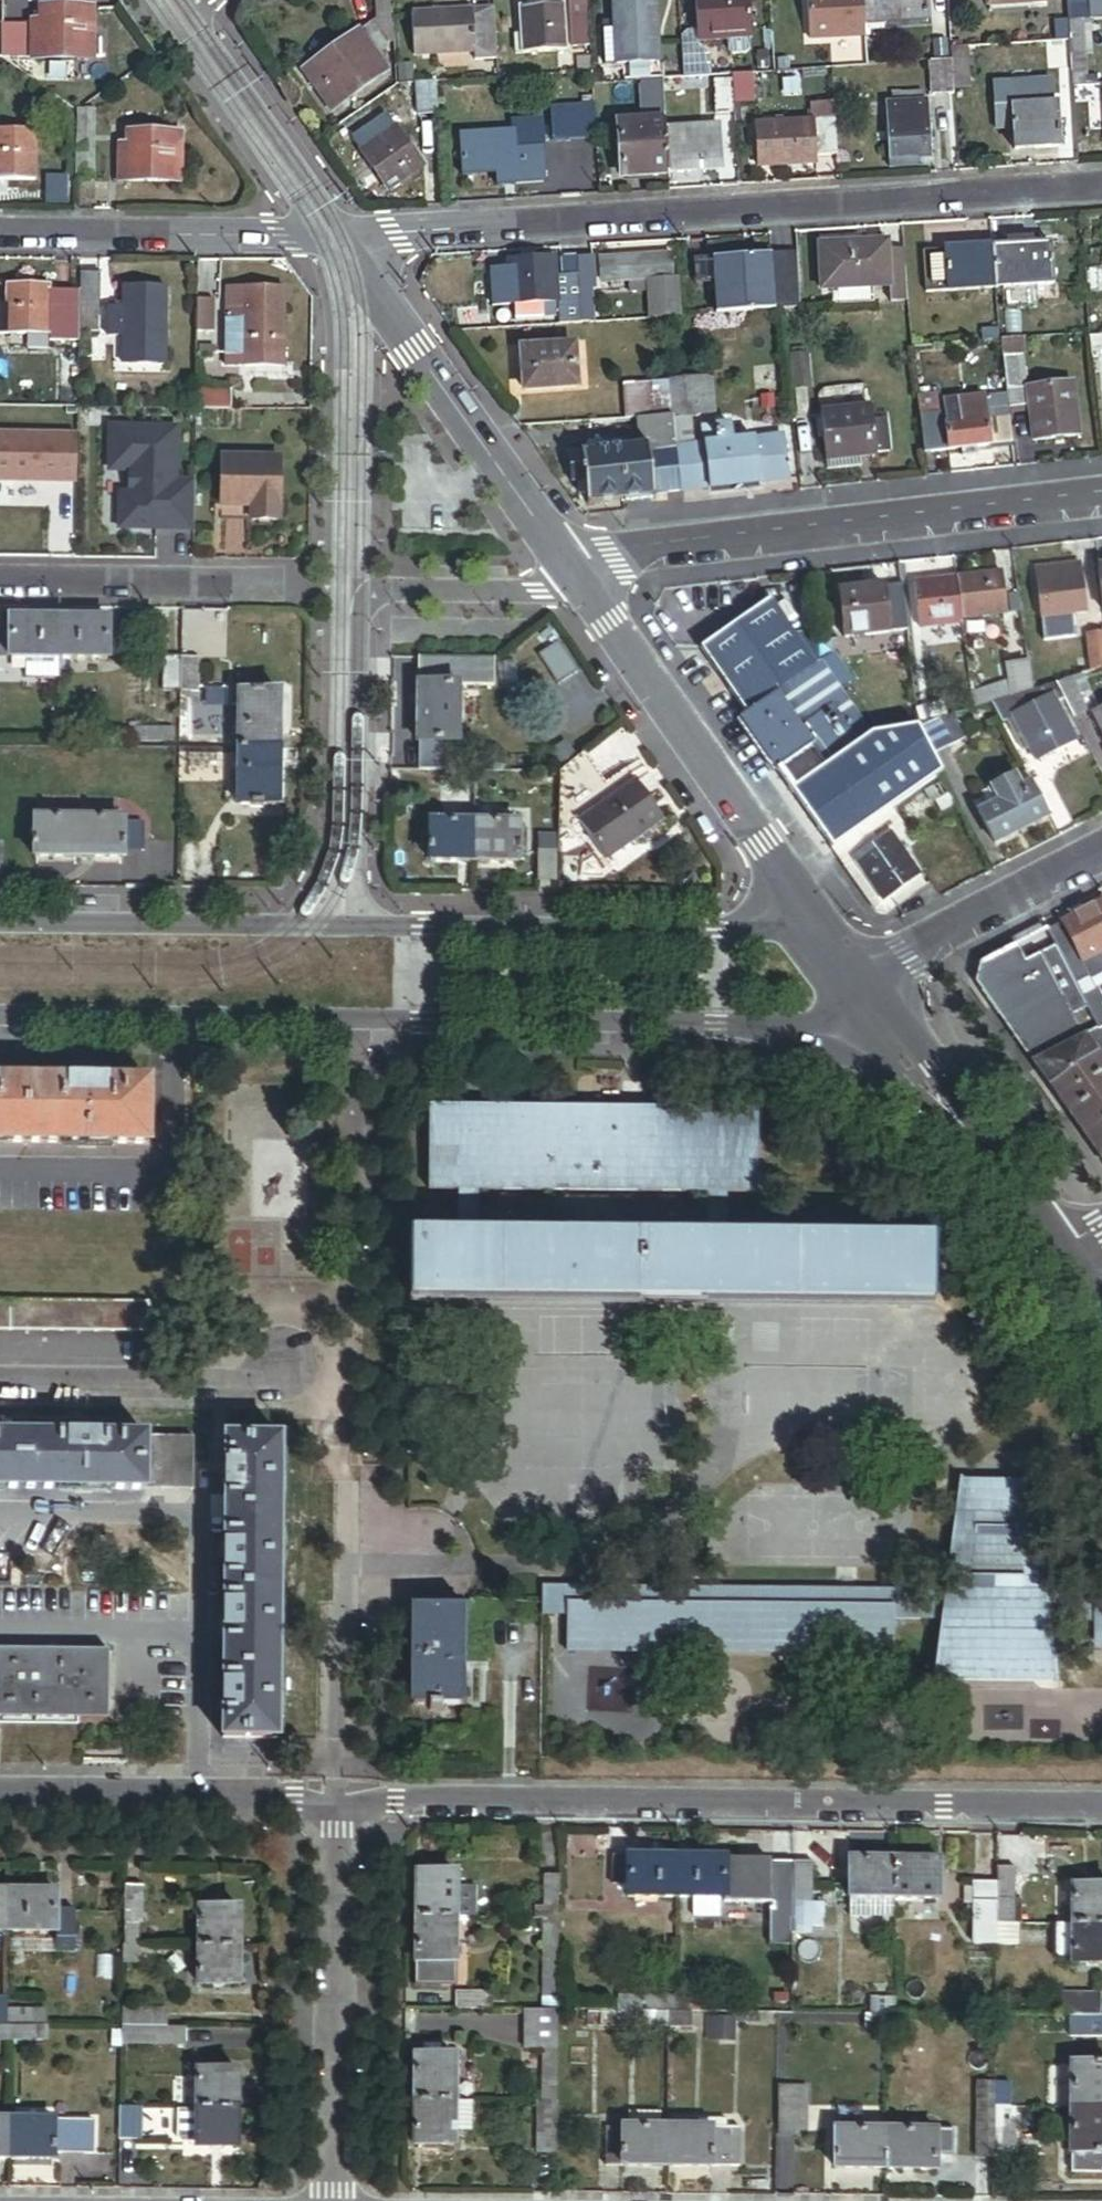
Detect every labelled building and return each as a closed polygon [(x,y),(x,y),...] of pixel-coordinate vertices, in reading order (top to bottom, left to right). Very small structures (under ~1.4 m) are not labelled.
[(389,0),(374,0),(375,13),(303,63),(330,104),(378,69),(371,59),(379,53),(374,45),(391,32),(389,0)] [(521,45),(564,42),(561,0),(525,0),(518,1),(520,26),(521,45)] [(586,0),(569,0),(572,40),(589,39),(586,0)] [(614,18),(616,55),(657,52),(653,0),(612,0),(614,18)] [(751,41),(750,30),(753,30),(751,1),(757,1),(757,0),(697,0),(699,34),(725,32),(726,43),(730,46),(747,46),(751,41)] [(862,0),(805,0),(807,32),(863,29),(863,21),(862,0)] [(863,21),(924,18),(923,3),(926,3),(926,0),(862,0),(863,21)] [(1067,13),(1087,12),(1087,0),(1066,0),(1067,13)] [(495,52),(492,2),(470,4),(472,46),(473,53),(495,52)] [(472,46),(470,4),(443,5),(409,7),(411,49),(472,46)] [(78,32),(88,33),(88,5),(40,5),(39,18),(12,17),(11,50),(78,51),(78,32)] [(1088,20),(1087,12),(1067,13),(1068,32),(1072,32),(1073,49),(1082,48),(1081,21),(1088,20)] [(1068,32),(1067,13),(1055,14),(1056,33),(1068,32)] [(616,55),(614,18),(602,19),(605,56),(616,55)] [(514,46),(521,45),(520,26),(513,27),(514,46)] [(1056,33),(1036,34),(1036,39),(1055,38),(1057,73),(1070,72),(1068,32),(1056,33)] [(1071,78),(1084,77),(1082,48),(1073,49),(1072,32),(1068,32),(1070,72),(1071,78)] [(966,38),(949,39),(950,52),(951,67),(968,66),(966,38)] [(951,67),(950,52),(927,53),(927,56),(929,87),(929,88),(952,86),(952,80),(951,67)] [(371,59),(378,69),(386,63),(379,53),(371,59)] [(929,87),(927,56),(918,56),(920,87),(929,87)] [(753,95),(751,65),(730,66),(730,70),(732,96),(753,95)] [(968,66),(951,67),(952,80),(969,79),(968,66)] [(708,81),(707,68),(660,71),(661,80),(682,79),(683,83),(708,81)] [(732,96),(730,70),(711,71),(713,105),(732,104),(732,96)] [(661,80),(660,71),(637,72),(640,113),(615,114),(618,167),(640,166),(666,164),(663,122),(661,80)] [(1011,121),(1014,141),(1059,138),(1055,93),(1051,94),(1049,73),(992,76),(995,122),(1011,121)] [(433,74),(413,76),(415,108),(434,107),(433,74)] [(1071,78),(1071,91),(1085,90),(1084,77),(1071,78)] [(815,149),(835,147),(832,95),(812,96),(813,113),(756,117),(759,158),(783,157),(815,155),(815,149)] [(595,128),(593,96),(571,98),(573,130),(595,128)] [(928,149),(925,97),(886,99),(890,159),(918,157),(918,150),(928,149)] [(551,131),(573,130),(571,98),(549,99),(551,131)] [(384,105),(349,129),(388,183),(404,172),(423,159),(384,105)] [(717,119),(663,122),(666,164),(697,162),(719,161),(717,119)] [(496,145),(516,144),(515,134),(514,121),(460,125),(463,166),(483,164),(497,163),(496,145)] [(6,182),(36,182),(37,132),(0,132),(0,182),(6,182)] [(120,148),(121,182),(170,180),(169,161),(177,160),(176,132),(130,134),(130,148),(120,148)] [(528,133),(515,134),(516,144),(529,143),(528,133)] [(529,143),(516,144),(496,145),(497,163),(498,176),(542,173),(540,142),(529,143)] [(178,179),(177,160),(169,161),(170,180),(178,179)] [(994,278),(995,282),(1050,278),(1047,234),(1031,235),(1030,228),(1007,230),(1007,236),(991,237),(994,278)] [(818,238),(821,281),(889,276),(887,242),(886,234),(818,238)] [(994,278),(991,237),(920,242),(923,284),(994,278)] [(902,241),(887,242),(889,276),(890,292),(905,291),(902,241)] [(1089,242),(1088,249),(1101,250),(1101,244),(1089,242)] [(520,252),(533,251),(533,243),(519,244),(520,252)] [(799,299),(795,245),(709,250),(710,275),(720,274),(722,304),(731,303),(799,299)] [(668,246),(596,250),(597,265),(601,264),(602,271),(620,270),(637,269),(638,279),(640,309),(677,307),(675,269),(670,270),(668,246)] [(590,247),(576,248),(580,313),(591,312),(588,274),(592,274),(590,247)] [(580,313),(576,248),(560,249),(561,263),(553,263),(556,307),(557,315),(580,313)] [(556,307),(553,263),(552,249),(533,251),(520,252),(507,253),(507,262),(489,263),(492,296),(514,295),(515,309),(556,307)] [(1083,249),(1085,283),(1101,281),(1101,250),(1088,249),(1083,249)] [(637,269),(620,270),(620,280),(638,279),(637,269)] [(101,308),(101,274),(81,274),(81,308),(101,308)] [(710,275),(712,304),(715,304),(722,304),(720,274),(710,275)] [(279,280),(223,281),(223,356),(280,356),(280,281),(279,280)] [(0,318),(0,336),(51,337),(52,288),(9,287),(8,308),(8,318),(0,318)] [(213,331),(214,298),(195,298),(195,331),(213,331)] [(722,304),(715,304),(716,324),(732,322),(731,303),(722,304)] [(8,318),(8,308),(0,307),(0,318),(8,318)] [(101,308),(81,308),(81,322),(101,322),(101,308)] [(998,331),(997,320),(980,321),(981,333),(998,331)] [(1088,329),(1090,344),(1101,343),(1101,327),(1088,329)] [(1020,329),(1001,331),(1003,348),(1022,346),(1020,329)] [(523,381),(575,377),(572,335),(520,339),(521,345),(514,346),(516,362),(522,362),(523,381)] [(804,338),(788,339),(791,373),(808,371),(804,338)] [(1003,348),(1007,386),(1009,407),(1028,405),(1031,432),(1077,427),(1072,376),(1025,381),(1022,346),(1003,348)] [(709,360),(691,362),(695,400),(713,398),(709,360)] [(691,362),(669,364),(673,405),(673,409),(690,407),(689,400),(695,400),(691,362)] [(673,405),(669,364),(620,369),(624,410),(635,409),(673,405)] [(230,383),(193,383),(193,399),(230,399),(230,383)] [(943,402),(947,441),(959,440),(975,438),(1012,434),(1009,407),(1007,386),(942,393),(943,401),(943,402)] [(928,390),(917,391),(918,404),(930,403),(928,390)] [(884,395),(865,398),(870,442),(889,440),(884,395)] [(819,407),(821,425),(824,447),(859,444),(870,442),(865,398),(819,403),(819,407)] [(930,403),(918,404),(923,444),(947,441),(943,402),(930,403)] [(680,482),(680,479),(673,409),(673,405),(635,409),(638,437),(567,444),(570,472),(577,471),(579,484),(585,484),(586,493),(653,486),(653,484),(680,482)] [(690,407),(673,409),(680,479),(706,477),(706,479),(758,473),(758,470),(786,468),(782,427),(732,432),(730,415),(702,418),(704,435),(693,436),(690,407)] [(814,426),(821,425),(819,407),(812,408),(814,426)] [(187,531),(187,432),(108,431),(107,470),(112,470),(123,470),(123,499),(120,499),(120,531),(187,531)] [(78,436),(0,435),(0,482),(34,482),(34,480),(41,480),(41,483),(78,483),(78,436)] [(859,444),(824,447),(825,457),(860,453),(859,444)] [(278,511),(279,449),(220,448),(220,496),(249,496),(249,511),(278,511)] [(1037,581),(1082,576),(1081,564),(1036,569),(1037,581)] [(957,579),(962,619),(1006,614),(1001,574),(957,579)] [(1086,614),(1082,576),(1037,581),(1042,619),(1086,614)] [(962,619),(957,579),(914,584),(920,629),(962,624),(962,619)] [(907,632),(902,586),(883,588),(888,634),(907,632)] [(888,634),(883,588),(839,593),(839,595),(842,623),(844,639),(888,634)] [(842,623),(839,595),(829,597),(832,624),(842,623)] [(700,650),(746,716),(776,695),(816,667),(795,638),(769,601),(700,650)] [(180,610),(180,656),(225,657),(226,610),(180,610)] [(60,619),(28,619),(12,619),(12,620),(0,620),(0,659),(11,659),(11,661),(27,661),(27,680),(56,681),(56,677),(60,677),(60,661),(60,619)] [(60,619),(60,661),(103,662),(104,620),(60,619)] [(1093,673),(1101,670),(1101,635),(1089,637),(1091,657),(1093,673)] [(820,664),(817,636),(795,638),(816,667),(820,664)] [(572,666),(557,643),(547,651),(562,673),(572,666)] [(834,654),(820,664),(839,690),(852,681),(834,654)] [(1093,673),(1091,657),(1078,659),(1080,677),(1082,676),(1093,673)] [(476,658),(418,658),(418,686),(420,686),(420,665),(455,666),(455,686),(458,686),(475,687),(476,658)] [(495,658),(476,658),(475,687),(495,687),(495,658)] [(165,693),(181,693),(181,659),(165,659),(165,693)] [(181,659),(181,693),(191,693),(198,694),(198,659),(181,659)] [(776,695),(813,747),(826,737),(840,757),(855,747),(871,736),(870,735),(839,690),(820,664),(816,667),(776,695)] [(420,665),(420,686),(455,686),(455,666),(420,665)] [(1028,693),(1025,666),(1011,668),(1013,682),(971,696),(973,709),(991,704),(1028,693)] [(1064,700),(1073,718),(1087,711),(1079,696),(1090,691),(1082,676),(1080,677),(1056,684),(1064,700)] [(1064,700),(1056,684),(1028,693),(991,704),(1002,726),(1009,722),(1014,719),(1013,716),(1052,696),(1057,705),(1064,700)] [(455,686),(420,686),(418,686),(417,743),(453,744),(457,744),(458,686),(455,686)] [(240,694),(239,751),(281,751),(281,694),(240,694)] [(777,772),(813,747),(776,695),(746,716),(740,720),(777,772)] [(1076,742),(1057,705),(1052,696),(1013,716),(1014,719),(1029,747),(1037,762),(1076,742)] [(1101,732),(1101,710),(1093,714),(1101,732)] [(964,739),(952,716),(940,719),(954,745),(964,739)] [(954,745),(940,719),(919,726),(934,756),(954,745)] [(1014,719),(1009,722),(1023,750),(1029,747),(1014,719)] [(613,722),(580,749),(596,769),(629,742),(613,722)] [(178,729),(141,728),(142,745),(178,746),(178,729)] [(871,736),(855,747),(896,806),(921,788),(883,733),(870,735),(871,736)] [(826,737),(813,747),(827,767),(840,757),(826,737)] [(417,743),(416,771),(453,772),(453,744),(417,743)] [(896,806),(855,747),(840,757),(827,767),(791,792),(798,803),(835,777),(860,813),(824,839),(832,851),(889,811),(896,806)] [(281,751),(239,751),(239,806),(280,806),(281,751)] [(943,773),(921,788),(932,806),(936,804),(942,814),(960,805),(943,773)] [(835,777),(798,803),(824,839),(860,813),(835,777)] [(978,810),(986,826),(1040,798),(1031,782),(1022,787),(1018,778),(984,795),(989,804),(978,810)] [(607,861),(663,821),(636,783),(579,823),(607,861)] [(1050,818),(1040,798),(986,826),(996,846),(1050,818)] [(896,806),(889,811),(913,845),(920,840),(896,806)] [(889,811),(832,851),(844,869),(854,862),(890,837),(916,874),(927,866),(913,845),(889,811)] [(35,859),(79,860),(80,819),(35,819),(35,859)] [(80,819),(79,860),(123,860),(123,854),(124,826),(124,820),(80,819)] [(430,863),(474,864),(474,823),(430,822),(430,863)] [(474,823),(474,864),(518,864),(518,833),(518,823),(474,823)] [(145,827),(124,826),(123,854),(144,855),(145,827)] [(883,903),(918,878),(916,874),(890,837),(854,862),(883,903)] [(555,881),(555,851),(534,851),(534,881),(555,881)] [(854,862),(844,869),(876,913),(886,915),(925,887),(918,878),(883,903),(854,862)] [(1061,925),(1074,949),(1081,964),(1083,962),(1101,953),(1101,903),(1061,925)] [(1061,925),(1049,931),(1051,935),(1061,955),(1074,949),(1061,925)] [(1061,955),(1051,935),(1032,948),(1060,988),(1073,979),(1061,955)] [(1060,988),(1032,948),(1019,958),(1047,997),(1060,988)] [(1081,964),(1074,949),(1061,955),(1073,979),(1076,984),(1091,977),(1083,962),(1081,964)] [(1083,962),(1091,977),(1092,979),(1101,974),(1101,953),(1083,962)] [(1047,997),(1019,958),(989,979),(1017,1019),(1020,1017),(1047,997)] [(989,997),(1024,1049),(1036,1040),(1020,1017),(1017,1019),(989,979),(989,997)] [(1100,1030),(1076,984),(1073,979),(1060,988),(1047,997),(1020,1017),(1036,1040),(1024,1049),(1035,1063),(1083,1038),(1100,1030)] [(1083,1038),(1095,1055),(1101,1064),(1101,1029),(1100,1030),(1083,1038)] [(1083,1038),(1035,1063),(1050,1086),(1095,1055),(1083,1038)] [(1095,1055),(1050,1086),(1101,1159),(1101,1064),(1095,1055)] [(0,1081),(0,1144),(27,1144),(27,1081),(0,1081)] [(150,1082),(27,1081),(27,1144),(150,1145),(150,1082)] [(458,1190),(477,1190),(708,1193),(727,1193),(753,1194),(754,1114),(434,1110),(433,1190),(458,1190)] [(476,1234),(477,1190),(458,1190),(457,1234),(476,1234)] [(727,1238),(727,1193),(708,1193),(708,1237),(727,1238)] [(708,1237),(476,1234),(457,1234),(413,1234),(412,1297),(933,1304),(934,1240),(727,1238),(708,1237)] [(149,1333),(150,1303),(0,1301),(0,1332),(149,1333)] [(0,1436),(0,1489),(25,1490),(25,1436),(0,1436)] [(148,1438),(25,1436),(25,1490),(147,1491),(148,1438)] [(195,1438),(148,1438),(147,1491),(195,1491),(195,1438)] [(226,1498),(281,1499),(281,1439),(227,1439),(226,1498)] [(959,1487),(944,1596),(941,1622),(934,1674),(1055,1675),(1049,1622),(1046,1595),(1034,1486),(959,1487)] [(280,1589),(281,1499),(226,1498),(226,1588),(280,1589)] [(280,1663),(280,1589),(226,1588),(226,1663),(280,1663)] [(566,1606),(567,1591),(542,1590),(541,1617),(566,1617),(566,1606)] [(894,1595),(567,1591),(566,1606),(894,1611),(894,1595)] [(941,1622),(944,1596),(894,1595),(894,1611),(894,1622),(941,1622)] [(1046,1595),(1049,1622),(1101,1623),(1101,1595),(1046,1595)] [(894,1611),(566,1606),(566,1617),(566,1650),(894,1654),(894,1622),(894,1611)] [(430,1706),(441,1707),(464,1707),(465,1608),(464,1608),(414,1607),(413,1706),(430,1706)] [(0,1651),(0,1720),(110,1721),(110,1652),(0,1651)] [(280,1739),(280,1663),(226,1663),(225,1738),(280,1739)] [(608,1857),(608,1886),(628,1886),(628,1857),(608,1857)] [(677,1899),(677,1858),(628,1857),(628,1886),(628,1899),(677,1899)] [(726,1858),(677,1858),(677,1899),(694,1899),(726,1900),(726,1863),(726,1858)] [(894,1900),(895,1860),(851,1860),(850,1899),(894,1900)] [(941,1860),(895,1860),(894,1900),(940,1901),(941,1860)] [(776,1922),(776,1863),(726,1863),(726,1900),(694,1899),(693,1918),(719,1918),(719,1928),(770,1928),(769,1945),(793,1946),(793,1934),(793,1922),(776,1922)] [(793,1922),(794,1863),(776,1863),(776,1922),(793,1922)] [(812,1864),(794,1863),(793,1922),(793,1934),(812,1935),(812,1926),(812,1904),(812,1864)] [(997,1883),(997,1902),(1015,1902),(1015,1868),(997,1868),(997,1883)] [(474,1920),(474,1888),(457,1888),(457,1874),(417,1874),(417,1919),(456,1920),(474,1920)] [(545,1876),(545,1895),(559,1895),(560,1876),(545,1876)] [(997,1902),(997,1883),(975,1883),(974,1902),(997,1902)] [(127,1885),(126,1924),(140,1924),(141,1886),(127,1885)] [(1073,1926),(1101,1926),(1101,1888),(1074,1887),(1073,1926)] [(9,1932),(9,1892),(0,1892),(0,1932),(9,1932)] [(9,1892),(9,1932),(57,1932),(57,1911),(58,1892),(9,1892)] [(559,1895),(545,1895),(545,1907),(545,1919),(559,1919),(559,1895)] [(895,1918),(894,1900),(850,1899),(850,1918),(895,1918)] [(996,1925),(997,1902),(974,1902),(974,1946),(996,1946),(996,1945),(996,1925)] [(1015,1902),(997,1902),(996,1925),(1019,1925),(1022,1925),(1022,1902),(1015,1902)] [(824,1927),(824,1904),(812,1904),(812,1926),(824,1927)] [(545,1919),(545,1907),(535,1907),(534,1919),(545,1919)] [(200,1910),(200,1948),(241,1948),(241,1910),(200,1910)] [(75,1911),(57,1911),(57,1932),(57,1954),(75,1954),(75,1911)] [(456,1920),(417,1919),(416,1964),(456,1964),(456,1920)] [(559,2012),(560,1921),(545,1921),(544,2012),(559,2012)] [(140,1924),(126,1924),(125,1947),(140,1947),(140,1924)] [(1018,1946),(1019,1925),(996,1925),(996,1945),(1018,1946)] [(1073,1962),(1073,1926),(1054,1925),(1054,1955),(1060,1961),(1073,1962)] [(1073,1926),(1073,1962),(1073,1963),(1101,1964),(1101,1926),(1073,1926)] [(140,1947),(125,1947),(125,1964),(142,1964),(142,1947),(140,1947)] [(241,1948),(200,1948),(200,1986),(240,1987),(241,1948)] [(456,1985),(456,1964),(416,1964),(416,1985),(456,1985)] [(456,1993),(456,2011),(489,2011),(489,1994),(456,1993)] [(1101,2017),(1101,1994),(1061,1994),(1060,2017),(1072,2017),(1101,2017)] [(657,2013),(657,1997),(618,1996),(618,2012),(657,2013)] [(677,2013),(677,1997),(657,1997),(657,2013),(668,2013),(677,2013)] [(870,2015),(894,2015),(894,2000),(870,2000),(870,2015)] [(169,2010),(124,2009),(124,2028),(169,2029),(169,2010)] [(9,2011),(0,2011),(0,2027),(9,2027),(9,2011)] [(33,2012),(9,2011),(9,2027),(13,2027),(33,2027),(33,2012)] [(559,2104),(559,2012),(544,2012),(525,2011),(524,2050),(543,2050),(542,2104),(559,2104)] [(645,2014),(588,2014),(588,2027),(668,2028),(668,2015),(656,2014),(645,2014)] [(668,2015),(668,2028),(692,2029),(692,2015),(668,2015)] [(889,2031),(889,2017),(866,2016),(866,2031),(889,2031)] [(1072,2017),(1072,2037),(1101,2039),(1101,2017),(1072,2017)] [(12,2042),(13,2028),(0,2028),(0,2043),(12,2042)] [(13,2028),(12,2042),(36,2042),(37,2028),(13,2028)] [(169,2029),(124,2028),(124,2045),(187,2047),(187,2029),(169,2029)] [(415,2057),(415,2103),(455,2103),(455,2057),(415,2057)] [(1071,2108),(1101,2109),(1101,2064),(1072,2064),(1071,2108)] [(199,2071),(198,2110),(239,2110),(239,2072),(199,2071)] [(995,2108),(995,2084),(974,2084),(973,2163),(995,2163),(995,2108)] [(1011,2108),(1011,2084),(995,2084),(995,2108),(1011,2108)] [(807,2132),(807,2087),(777,2087),(777,2137),(797,2137),(797,2132),(807,2132)] [(455,2103),(415,2103),(414,2147),(454,2147),(454,2132),(455,2103)] [(472,2132),(472,2103),(455,2103),(454,2132),(472,2132)] [(558,2155),(559,2104),(542,2104),(538,2104),(537,2154),(558,2155)] [(1011,2108),(995,2108),(995,2163),(1016,2163),(1017,2108),(1011,2108)] [(1071,2108),(1071,2153),(1101,2153),(1101,2109),(1071,2108)] [(138,2109),(122,2109),(122,2140),(137,2140),(138,2109)] [(239,2110),(198,2110),(198,2148),(239,2148),(239,2110)] [(660,2129),(660,2113),(630,2113),(630,2128),(660,2129)] [(726,2129),(726,2120),(698,2120),(698,2129),(712,2129),(726,2129)] [(11,2161),(12,2122),(0,2121),(0,2161),(11,2161)] [(12,2122),(11,2161),(55,2162),(55,2155),(94,2156),(94,2122),(12,2122)] [(623,2168),(623,2128),(607,2128),(607,2168),(623,2168)] [(623,2168),(667,2169),(667,2129),(660,2129),(630,2128),(623,2128),(623,2168)] [(667,2129),(667,2169),(711,2169),(712,2129),(698,2129),(667,2129)] [(740,2170),(740,2130),(726,2129),(712,2129),(711,2169),(740,2170)] [(886,2171),(886,2131),(835,2130),(835,2171),(886,2171)] [(936,2131),(886,2131),(886,2171),(936,2172),(936,2131)] [(119,2141),(118,2183),(133,2183),(134,2141),(119,2141)] [(1071,2153),(1071,2174),(1101,2175),(1101,2153),(1071,2153)]
